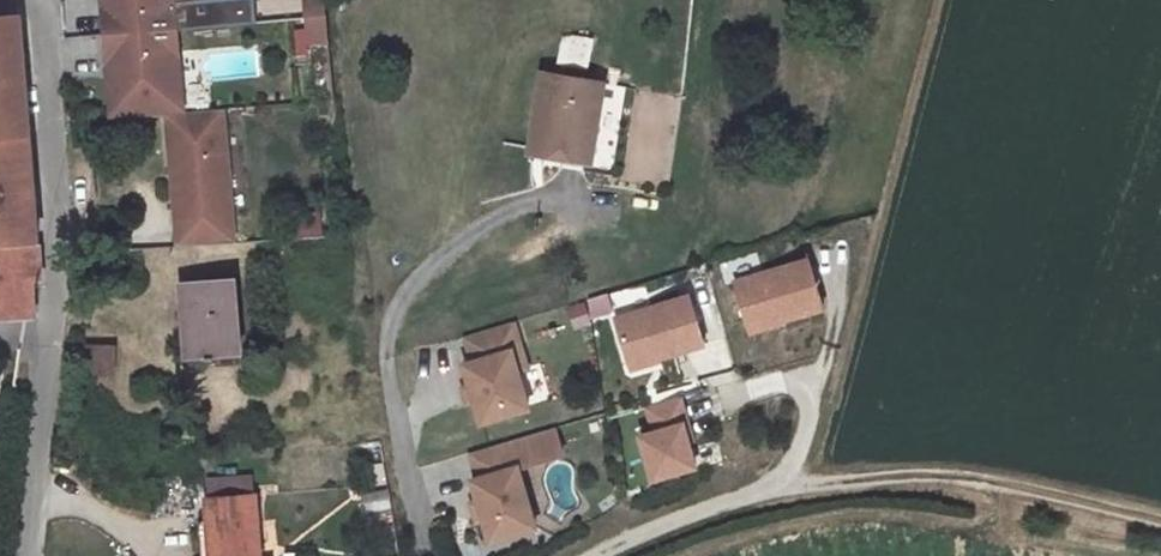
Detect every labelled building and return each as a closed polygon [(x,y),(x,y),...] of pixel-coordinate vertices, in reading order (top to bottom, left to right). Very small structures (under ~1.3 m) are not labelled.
[(98,1),(111,0),(113,21),(100,22),(102,44),(175,37),(171,0),(98,0),(98,1)] [(111,0),(98,1),(100,22),(113,21),(111,0)] [(310,23),(326,22),(324,0),(308,0),(310,23)] [(28,138),(15,13),(0,14),(0,141),(28,138)] [(326,22),(310,23),(313,48),(328,46),(326,22)] [(175,37),(102,44),(104,66),(117,65),(119,86),(106,87),(110,132),(168,127),(183,126),(175,37)] [(117,65),(104,66),(106,87),(119,86),(117,65)] [(601,86),(541,77),(530,151),(590,160),(601,86)] [(106,122),(76,124),(76,135),(106,132),(106,122)] [(230,197),(227,163),(219,164),(218,146),(226,146),(224,123),(183,126),(168,127),(171,171),(177,171),(179,198),(173,198),(177,236),(210,234),(208,211),(219,211),(230,197)] [(36,238),(28,138),(0,141),(0,241),(36,238)] [(227,163),(226,146),(218,146),(219,164),(227,163)] [(179,198),(177,171),(171,171),(173,198),(179,198)] [(233,232),(230,197),(219,211),(208,211),(210,234),(233,232)] [(234,247),(233,232),(210,234),(177,236),(178,251),(234,247)] [(36,316),(33,279),(40,278),(36,238),(0,241),(0,318),(36,316)] [(808,259),(737,281),(752,330),(824,307),(808,259)] [(177,281),(184,359),(243,354),(236,276),(177,281)] [(689,295),(617,317),(632,368),(705,346),(689,295)] [(571,310),(575,327),(590,322),(586,306),(571,310)] [(515,325),(466,338),(473,361),(478,381),(519,369),(527,367),(515,325)] [(115,345),(86,344),(85,373),(114,374),(115,345)] [(478,381),(473,361),(464,363),(470,384),(461,387),(466,404),(475,402),(481,424),(530,410),(519,369),(478,381)] [(654,481),(702,466),(682,399),(647,409),(653,431),(640,435),(654,481)] [(559,458),(551,432),(523,441),(531,467),(559,458)] [(531,467),(523,441),(467,458),(475,483),(469,485),(476,506),(481,524),(488,545),(533,531),(515,472),(531,467)] [(206,484),(211,555),(257,555),(252,481),(206,484)] [(481,524),(476,506),(469,508),(475,526),(481,524)]
